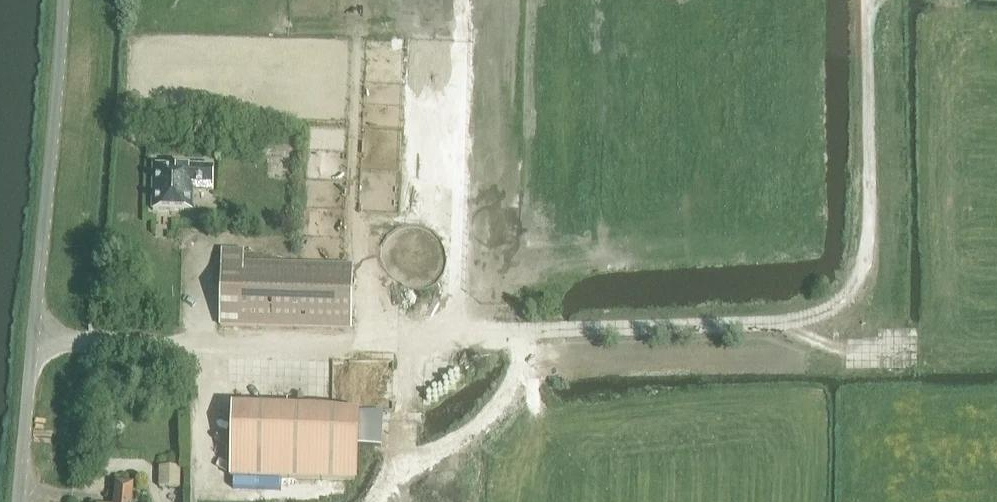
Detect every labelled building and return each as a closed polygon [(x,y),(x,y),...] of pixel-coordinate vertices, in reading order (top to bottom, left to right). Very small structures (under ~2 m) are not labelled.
[(213,187),(214,168),(154,166),(153,210),(193,211),(193,187),(213,187)] [(351,328),(353,265),(243,262),(243,250),(222,249),(220,325),(351,328)] [(361,417),(231,413),(229,483),(359,487),(361,417)] [(158,486),(180,486),(180,466),(158,466),(158,486)] [(133,484),(116,483),(114,501),(132,501),(133,484)] [(190,487),(178,487),(178,501),(190,501),(190,487)]
